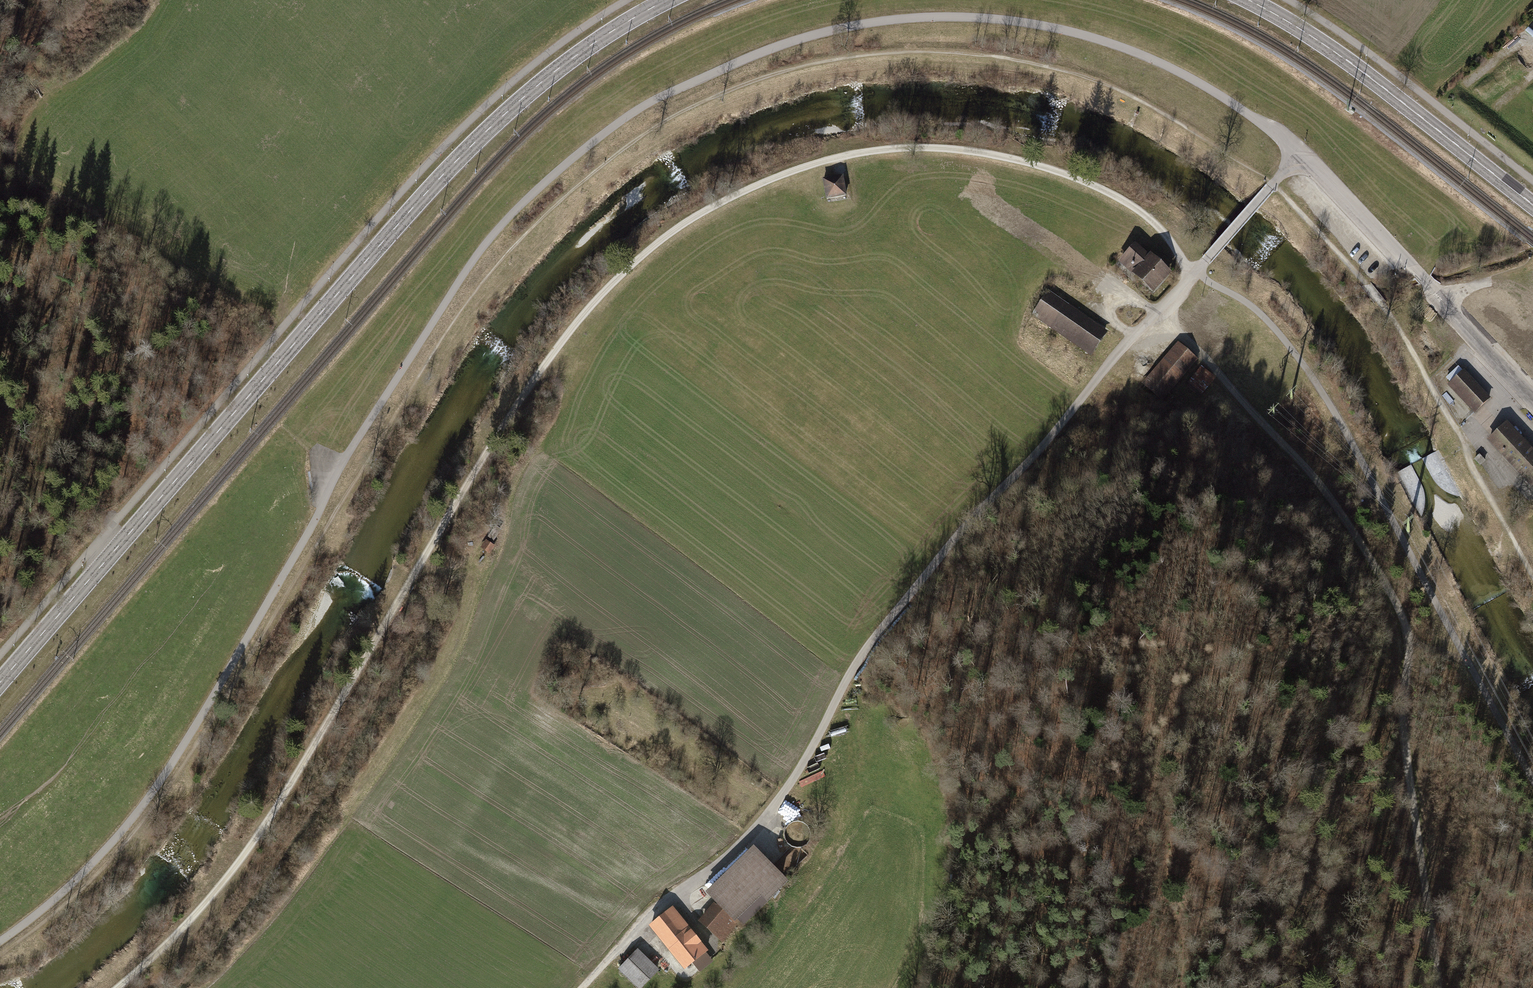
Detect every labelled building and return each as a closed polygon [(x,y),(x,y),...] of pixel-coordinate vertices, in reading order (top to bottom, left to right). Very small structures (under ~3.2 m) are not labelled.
[(844,177),(823,181),(826,201),(848,198),(844,177)] [(1154,296),(1172,275),(1169,273),(1172,270),(1158,257),(1155,261),(1135,244),(1118,264),(1154,296)] [(1092,357),(1109,332),(1050,292),(1033,316),(1092,357)] [(1178,341),(1142,383),(1162,400),(1198,359),(1178,341)] [(1216,378),(1202,365),(1186,384),(1200,396),(1216,378)] [(1447,384),(1475,413),(1491,398),(1464,369),(1462,370),(1458,366),(1445,377),(1450,382),(1447,384)] [(1531,487),(1532,486),(1532,448),(1507,420),(1487,439),(1531,487)] [(1474,459),(1480,465),(1485,460),(1480,454),(1474,459)] [(489,541),(483,550),(492,555),(497,547),(489,541)] [(757,844),(708,892),(719,904),(739,925),(767,898),(771,901),(792,880),(757,844)] [(800,861),(791,849),(778,859),(788,871),(800,861)] [(739,925),(719,904),(701,922),(721,943),(739,925)] [(709,952),(675,908),(651,927),(685,971),(709,952)] [(639,950),(619,970),(638,987),(644,987),(661,971),(639,950)]
